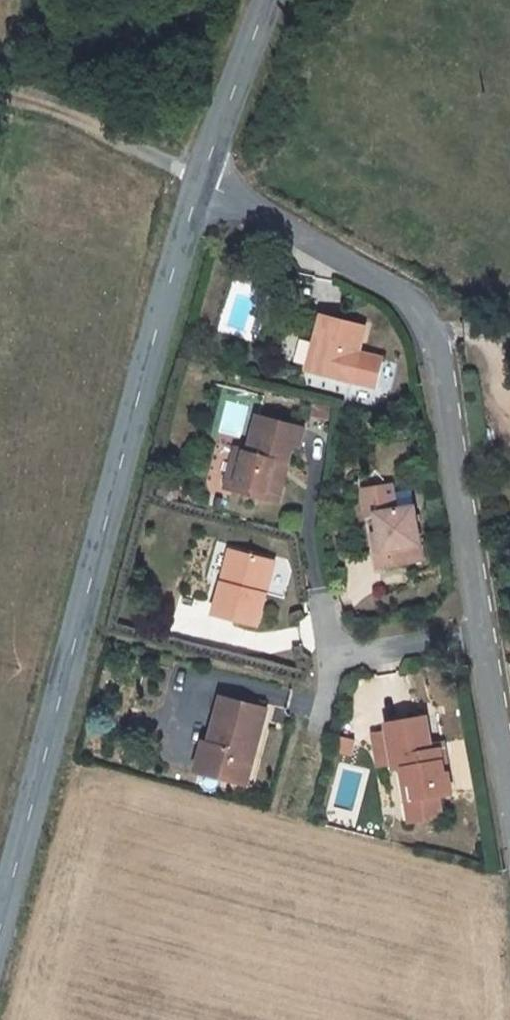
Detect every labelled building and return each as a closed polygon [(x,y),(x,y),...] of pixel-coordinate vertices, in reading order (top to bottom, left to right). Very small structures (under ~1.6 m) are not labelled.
[(295,363),(306,364),(310,340),(298,339),(295,363)] [(346,415),(369,423),(378,395),(355,387),(364,361),(321,347),(302,402),(345,416),(346,415)] [(301,458),(254,445),(246,481),(233,478),(223,517),(275,531),(290,475),(296,476),(301,458)] [(367,584),(369,600),(413,593),(405,540),(403,527),(399,524),(388,525),(385,529),(384,518),(355,523),(359,548),(368,547),(371,565),(373,582),(367,584)] [(371,565),(364,566),(367,584),(373,582),(371,565)] [(242,657),(265,594),(224,579),(200,642),(242,657)] [(265,708),(220,697),(208,744),(203,743),(196,772),(245,785),(265,708)] [(422,715),(383,722),(384,730),(390,762),(390,767),(397,766),(399,783),(410,781),(413,798),(424,796),(448,792),(440,746),(428,748),(427,743),(422,715)] [(369,734),(374,763),(390,762),(384,730),(369,734)] [(399,783),(408,824),(427,823),(424,796),(413,798),(410,781),(399,783)]
